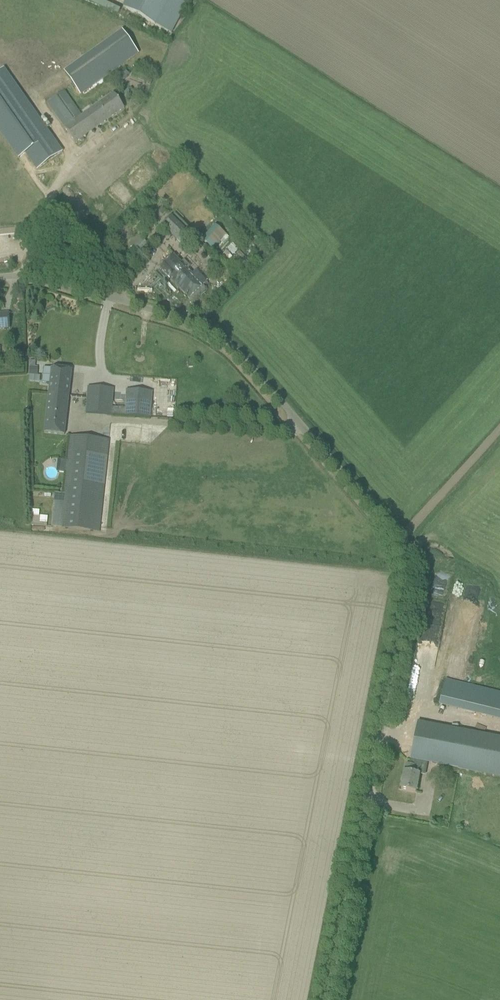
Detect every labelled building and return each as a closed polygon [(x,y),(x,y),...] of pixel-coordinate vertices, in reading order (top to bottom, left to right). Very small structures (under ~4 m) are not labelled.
[(123,8),(172,33),(189,0),(127,0),(123,8)] [(139,54),(122,30),(63,72),(80,95),(139,54)] [(0,73),(0,134),(18,160),(26,155),(37,171),(62,153),(4,70),(0,73)] [(47,103),(69,135),(75,143),(124,109),(114,94),(82,117),(64,91),(47,103)] [(162,225),(181,245),(191,235),(172,215),(162,225)] [(212,223),(200,237),(213,249),(226,235),(212,223)] [(145,245),(139,237),(131,244),(137,251),(145,245)] [(161,268),(191,298),(198,291),(204,285),(193,274),(175,256),(174,255),(168,261),(161,268)] [(10,329),(9,313),(0,313),(0,329),(10,329)] [(42,383),(50,384),(48,394),(68,396),(71,370),(51,368),(51,369),(43,368),(42,383)] [(88,387),(86,413),(150,417),(150,406),(151,392),(127,390),(125,408),(111,407),(113,389),(88,387)] [(44,433),(54,434),(64,435),(68,396),(48,394),(44,433)] [(69,436),(68,446),(63,494),(55,493),(51,526),(60,528),(99,532),(109,440),(69,436)] [(465,711),(499,720),(499,693),(471,686),(465,711)] [(418,775),(425,776),(428,762),(457,767),(457,768),(499,776),(499,745),(464,738),(466,731),(463,732),(417,723),(410,759),(408,772),(404,772),(401,789),(411,791),(415,792),(418,775)]
